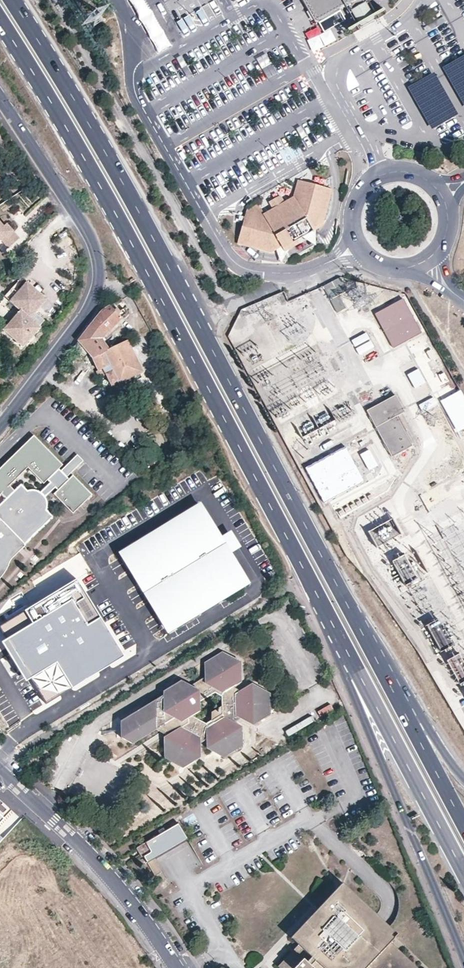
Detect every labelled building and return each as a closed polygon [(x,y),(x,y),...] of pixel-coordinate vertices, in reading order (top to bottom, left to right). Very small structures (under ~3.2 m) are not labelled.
[(316,23),(348,5),(359,24),(367,20),(373,16),(364,0),(303,0),(316,23)] [(312,232),(323,226),(328,210),(316,186),(299,183),(294,200),(284,205),(280,199),(270,204),(273,211),(263,217),(258,206),(247,212),(242,228),(254,250),(263,252),(270,255),(277,251),(278,254),(287,252),(287,253),(298,247),(296,244),(307,238),(309,241),(315,237),(312,232)] [(316,186),(328,210),(333,191),(316,186)] [(2,223),(0,225),(0,243),(4,248),(15,238),(2,223)] [(238,247),(254,250),(242,228),(238,247)] [(19,311),(28,318),(44,300),(25,283),(16,293),(10,288),(3,296),(9,302),(19,311)] [(413,314),(411,314),(402,297),(374,312),(383,329),(382,330),(383,330),(392,347),(421,332),(412,315),(413,314)] [(117,313),(111,306),(101,311),(92,323),(78,340),(79,342),(89,353),(94,358),(99,371),(98,372),(100,378),(106,375),(114,372),(118,382),(119,384),(122,382),(140,374),(142,373),(128,341),(109,350),(102,339),(122,318),(121,317),(125,313),(122,309),(117,313)] [(28,318),(19,311),(2,329),(21,346),(38,328),(28,318)] [(354,346),(369,338),(366,332),(351,340),(354,346)] [(373,346),(370,340),(355,348),(358,354),(373,346)] [(89,353),(79,342),(75,347),(78,350),(77,351),(82,356),(83,354),(85,357),(89,353)] [(401,366),(403,373),(418,368),(415,361),(401,366)] [(426,385),(418,371),(408,377),(415,391),(426,385)] [(140,374),(122,382),(124,387),(143,379),(140,374)] [(440,400),(458,431),(463,428),(463,400),(458,390),(440,400)] [(434,395),(419,403),(422,409),(437,402),(434,395)] [(367,408),(391,455),(419,441),(411,425),(402,429),(386,398),(367,408)] [(0,466),(0,494),(3,492),(8,498),(15,491),(9,485),(28,467),(43,482),(46,479),(57,468),(62,464),(33,434),(0,466)] [(363,481),(344,445),(304,465),(323,501),(363,481)] [(377,465),(368,449),(360,453),(368,469),(377,465)] [(51,483),(40,494),(42,495),(44,497),(54,487),(59,488),(69,478),(66,475),(81,461),(77,456),(61,472),(57,468),(46,479),(51,483)] [(59,488),(54,493),(73,512),(92,493),(73,474),(69,478),(59,488)] [(421,494),(428,507),(450,496),(443,482),(421,494)] [(6,571),(9,565),(10,560),(25,547),(24,545),(54,518),(47,513),(47,503),(44,497),(42,495),(40,494),(34,492),(27,493),(21,486),(15,491),(8,498),(0,506),(0,580),(6,571)] [(211,523),(200,506),(166,527),(157,532),(122,553),(129,565),(159,615),(169,631),(211,605),(217,602),(248,583),(233,559),(211,523)] [(392,518),(372,527),(397,588),(418,580),(392,518)] [(157,532),(166,527),(163,522),(159,525),(154,528),(157,532)] [(124,656),(77,578),(25,609),(33,622),(7,638),(3,640),(26,680),(32,677),(57,662),(72,687),(124,656)] [(25,609),(0,624),(0,627),(7,638),(33,622),(25,609)] [(155,730),(165,724),(171,734),(167,736),(165,738),(166,757),(183,766),(199,757),(199,740),(207,740),(207,747),(225,757),(241,747),(241,728),(233,723),(237,716),(251,724),(269,713),(269,705),(282,704),(282,699),(269,699),(269,694),(252,685),(237,694),(233,686),(240,682),(240,663),(223,653),(205,664),(205,677),(205,682),(194,688),(189,686),(181,682),(164,692),(164,696),(122,721),(122,737),(133,743),(155,730)] [(448,658),(463,689),(463,661),(462,658),(461,658),(458,653),(448,658)] [(57,662),(32,677),(47,702),(72,687),(57,662)] [(205,682),(205,677),(189,686),(194,688),(205,682)] [(320,716),(333,711),(329,704),(317,710),(320,716)] [(161,733),(167,736),(171,734),(165,724),(155,730),(161,733)] [(188,839),(179,824),(137,848),(142,856),(144,855),(155,875),(162,871),(155,859),(188,839)] [(291,937),(299,944),(342,897),(390,942),(398,933),(390,926),(377,914),(342,882),(291,937)] [(418,967),(390,942),(342,897),(299,944),(278,967),(279,967),(352,967),(358,961),(365,967),(417,967),(418,967)]
